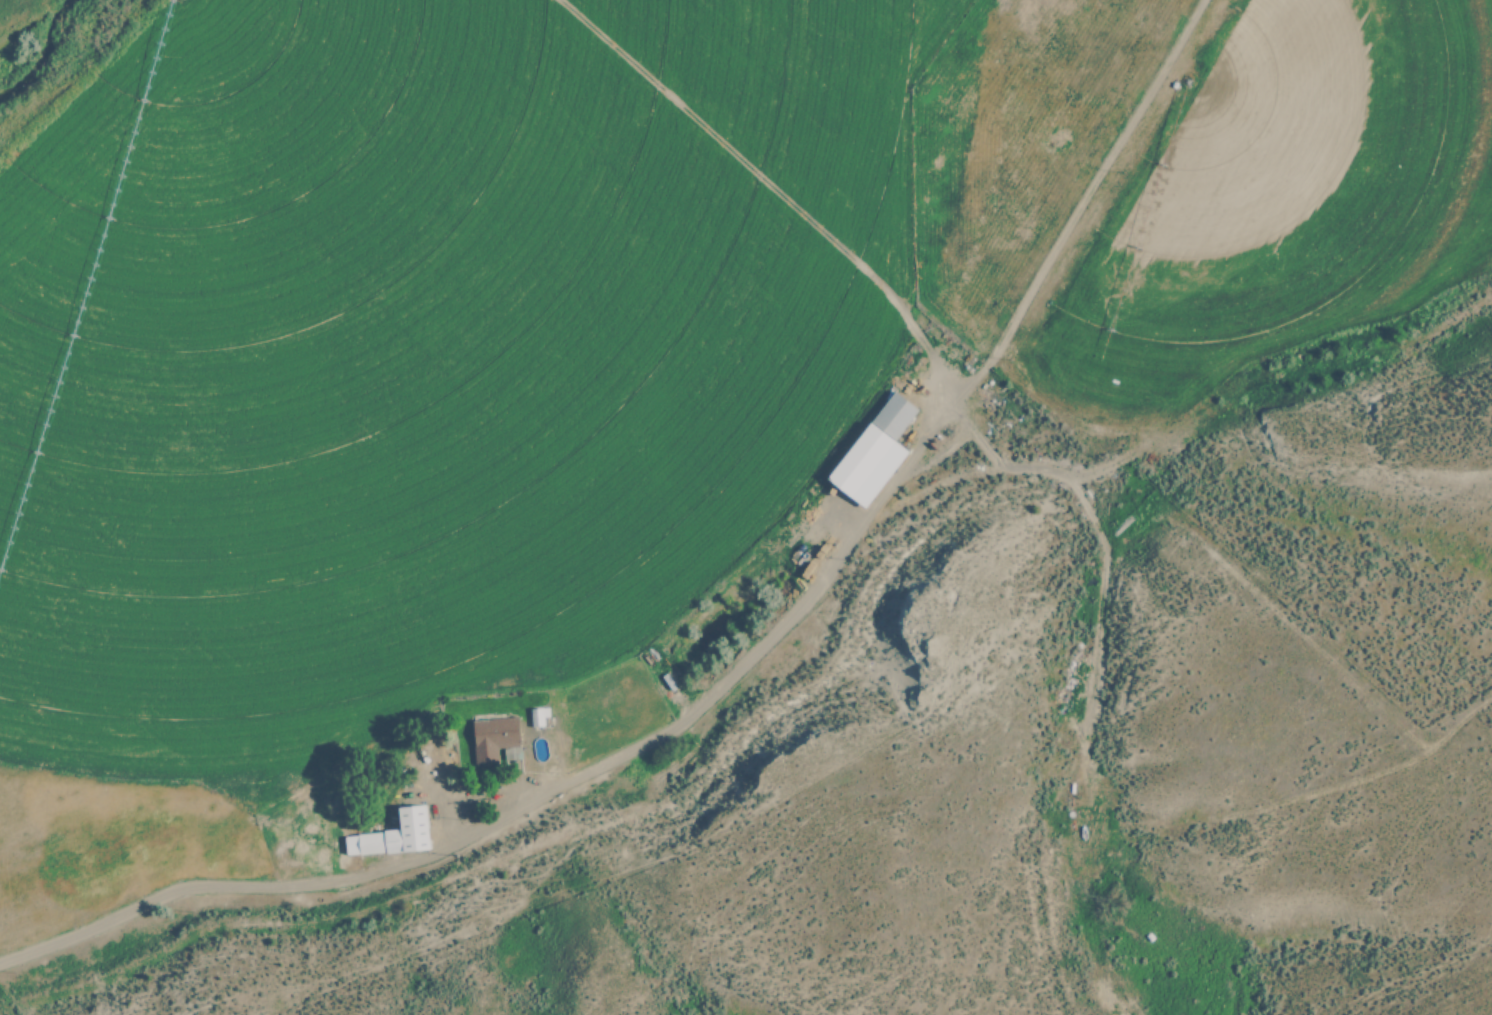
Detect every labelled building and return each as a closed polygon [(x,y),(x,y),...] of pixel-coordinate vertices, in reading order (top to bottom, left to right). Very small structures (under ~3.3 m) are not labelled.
[(906,450),(895,442),(918,409),(891,390),(828,482),(866,508),(906,450)] [(531,709),(531,727),(544,726),(543,718),(549,717),(549,708),(531,709)] [(517,717),(472,720),(474,764),(498,763),(497,749),(519,747),(517,717)] [(344,835),(345,856),(429,850),(426,805),(397,808),(399,831),(344,835)]
